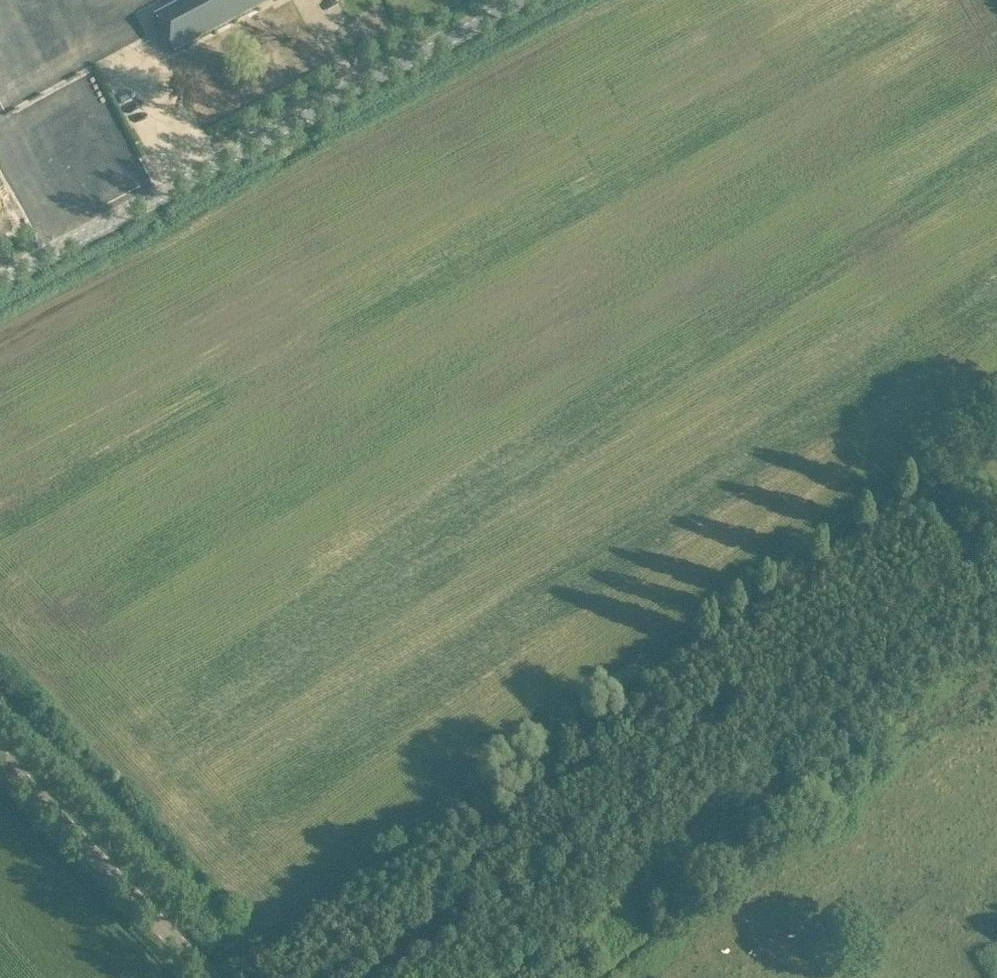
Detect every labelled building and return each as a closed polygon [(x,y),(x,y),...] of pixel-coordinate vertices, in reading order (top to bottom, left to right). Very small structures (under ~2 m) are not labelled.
[(155,17),(174,53),(257,8),(257,7),(270,0),(186,0),(183,2),(155,17)]
